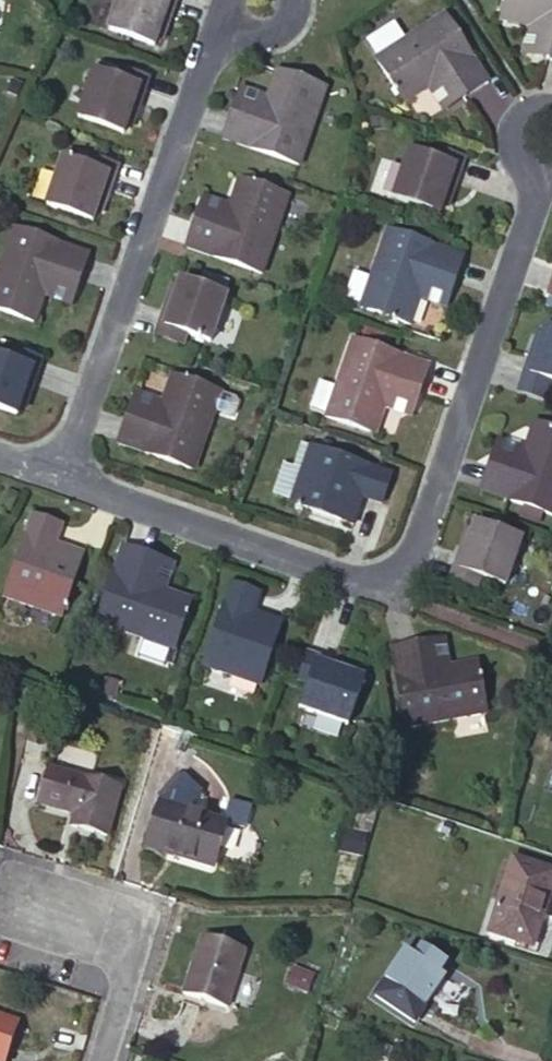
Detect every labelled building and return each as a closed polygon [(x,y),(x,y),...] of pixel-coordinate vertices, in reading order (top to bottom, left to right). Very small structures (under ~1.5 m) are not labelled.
[(176,5),(162,0),(120,0),(108,32),(154,48),(157,40),(165,18),(171,20),(176,5)] [(532,30),(551,34),(551,0),(507,0),(502,23),(532,30)] [(406,106),(430,90),(450,77),(464,100),(489,83),(443,17),(377,62),(406,106)] [(163,43),(171,20),(165,18),(157,40),(163,43)] [(532,30),(526,56),(548,61),(551,41),(551,34),(532,30)] [(117,82),(145,93),(149,80),(121,71),(117,82)] [(276,73),(266,101),(260,122),(233,113),(222,141),(299,167),(326,91),(276,73)] [(140,106),(145,93),(117,82),(94,74),(78,119),(124,136),(127,127),(135,105),(140,106)] [(450,77),(430,90),(446,112),(464,100),(450,77)] [(260,122),(266,101),(240,93),(233,113),(260,122)] [(133,129),(140,106),(135,105),(127,127),(133,129)] [(433,163),(462,173),(466,160),(437,151),(433,163)] [(457,187),(462,173),(433,163),(409,155),(394,200),(441,216),(443,208),(452,185),(457,187)] [(86,169),(115,180),(119,169),(90,159),(86,169)] [(103,193),(109,195),(115,180),(86,169),(63,162),(47,206),(93,223),(96,214),(103,193)] [(239,183),(230,210),(222,232),(196,222),(186,250),(262,275),(288,200),(239,183)] [(449,209),(457,187),(452,185),(443,208),(449,209)] [(102,216),(109,195),(103,193),(96,214),(102,216)] [(222,232),(230,210),(203,201),(196,222),(222,232)] [(46,296),(53,276),(78,283),(88,256),(13,231),(0,267),(0,312),(35,324),(46,296)] [(411,326),(421,299),(428,278),(454,287),(464,258),(388,232),(362,309),(411,326)] [(217,279),(205,275),(200,288),(213,292),(217,279)] [(53,276),(46,296),(71,305),(78,283),(53,276)] [(428,278),(421,299),(447,308),(454,287),(428,278)] [(217,279),(213,292),(226,297),(230,284),(217,279)] [(164,311),(159,326),(189,337),(211,345),(228,298),(182,282),(179,290),(170,313),(164,311)] [(172,289),(164,311),(170,313),(179,290),(172,289)] [(189,337),(159,326),(155,337),(185,348),(189,337)] [(525,375),(551,384),(551,333),(546,331),(543,340),(536,362),(530,360),(525,375)] [(538,338),(530,360),(536,362),(543,340),(538,338)] [(377,436),(387,408),(393,387),(420,397),(430,368),(354,343),(326,419),(377,436)] [(11,364),(40,374),(44,363),(15,354),(11,364)] [(40,374),(11,364),(0,360),(0,410),(18,416),(20,409),(28,387),(34,389),(40,374)] [(525,375),(521,386),(550,396),(551,390),(551,384),(525,375)] [(172,380),(162,406),(155,427),(128,418),(118,447),(194,473),(221,396),(172,380)] [(26,411),(34,389),(28,387),(20,409),(26,411)] [(393,387),(387,408),(413,417),(420,397),(393,387)] [(155,427),(162,406),(135,397),(128,418),(155,427)] [(524,454),(517,473),(491,465),(481,493),(551,518),(551,431),(534,425),(524,454)] [(517,473),(524,454),(498,445),(491,465),(517,473)] [(276,498),(291,503),(309,452),(299,448),(291,471),(286,469),(276,498)] [(332,519),(342,522),(351,495),(363,499),(383,506),(392,477),(310,450),(309,452),(291,503),(290,505),(309,511),(332,519)] [(353,526),(363,499),(351,495),(342,522),(353,526)] [(541,515),(525,509),(521,521),(537,526),(541,515)] [(332,519),(309,511),(303,526),(327,535),(332,519)] [(51,559),(55,547),(61,527),(33,517),(5,599),(61,619),(78,568),(51,559)] [(458,555),(454,570),(483,580),(505,588),(521,542),(476,526),(473,533),(465,557),(458,555)] [(467,531),(458,555),(465,557),(473,533),(467,531)] [(82,556),(55,547),(51,559),(78,568),(82,556)] [(142,586),(151,560),(123,550),(97,626),(173,653),(190,602),(162,593),(142,586)] [(171,567),(151,560),(142,586),(162,593),(171,567)] [(483,580),(454,570),(450,581),(479,591),(483,580)] [(250,626),(253,616),(259,596),(230,586),(203,668),(260,687),(277,636),(250,626)] [(281,625),(253,616),(250,626),(277,636),(281,625)] [(442,643),(420,647),(425,673),(447,669),(442,643)] [(425,673),(420,647),(391,653),(406,732),(486,716),(476,663),(447,669),(425,673)] [(310,689),(320,660),(310,657),(300,685),(310,689)] [(335,665),(320,660),(310,689),(302,712),(348,727),(363,681),(355,679),(333,671),(335,665)] [(357,672),(335,665),(333,671),(355,679),(357,672)] [(120,792),(49,771),(38,808),(73,819),(71,828),(107,839),(120,792)] [(174,776),(164,808),(185,814),(192,793),(174,776)] [(159,806),(147,846),(175,853),(174,859),(213,870),(226,826),(185,814),(164,808),(159,806)] [(175,853),(147,846),(146,851),(174,859),(175,853)] [(361,856),(341,849),(334,869),(355,876),(361,856)] [(517,945),(533,951),(551,892),(551,874),(512,861),(488,936),(517,945)] [(243,952),(202,940),(185,999),(226,1012),(243,952)] [(533,951),(517,945),(515,951),(531,956),(533,951)] [(429,971),(418,964),(404,955),(375,999),(415,1025),(444,981),(429,971)] [(422,960),(418,964),(429,971),(432,967),(422,960)] [(0,1019),(0,1060),(5,1060),(17,1024),(0,1019)]
